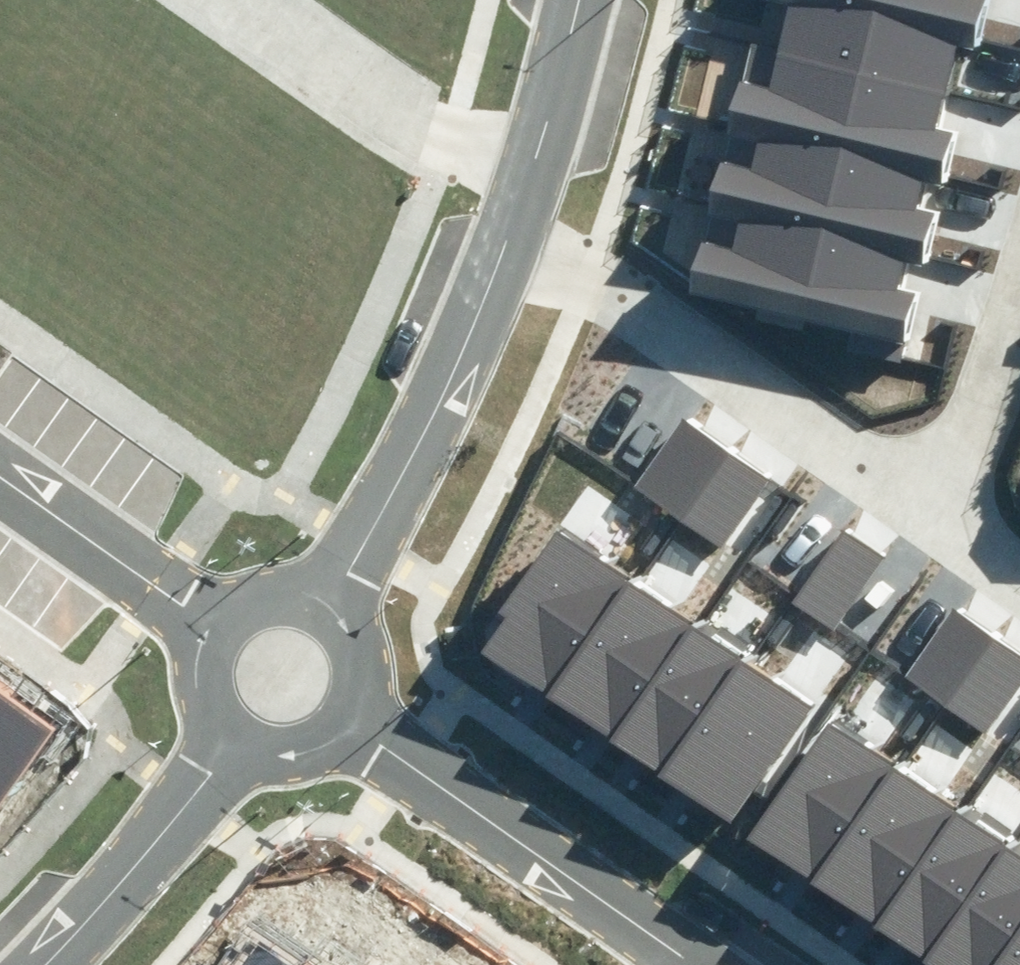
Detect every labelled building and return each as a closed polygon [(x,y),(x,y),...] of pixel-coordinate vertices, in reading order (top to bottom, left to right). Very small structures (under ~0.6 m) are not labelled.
[(776,60),(941,97),(956,37),(793,0),(790,0),(776,60)] [(956,37),(973,41),(982,0),(793,0),(956,37)] [(740,79),(728,131),(756,137),(921,175),(938,179),(949,129),(935,126),(941,97),(776,60),(770,86),(740,79)] [(720,158),(708,209),(735,215),(901,253),(918,257),(929,208),(915,204),(921,175),(756,137),(750,165),(720,158)] [(699,235),(687,286),(897,335),(909,285),(894,281),(901,253),(735,215),(729,242),(699,235)] [(726,450),(681,419),(634,485),(678,517),(726,450)] [(770,482),(726,450),(678,517),(722,548),(770,482)] [(887,561),(847,533),(797,603),(836,631),(887,561)] [(545,697),(624,583),(559,538),(480,652),(545,697)] [(611,742),(690,628),(624,583),(545,697),(611,742)] [(995,636),(951,605),(903,672),(948,703),(995,636)] [(659,775),(738,661),(690,628),(611,742),(659,775)] [(995,636),(948,703),(992,735),(1019,695),(1019,654),(995,636)] [(738,661),(659,775),(731,824),(810,711),(738,661)] [(53,732),(0,695),(0,809),(53,732)] [(893,763),(829,718),(744,837),(808,882),(893,763)] [(957,808),(893,763),(808,882),(872,927),(957,808)] [(1007,843),(957,808),(872,927),(922,962),(1007,843)] [(1007,843),(922,962),(926,964),(994,964),(1019,929),(1019,853),(1007,843)] [(994,964),(1019,964),(1019,929),(994,964)] [(258,953),(250,964),(277,964),(258,953)]
